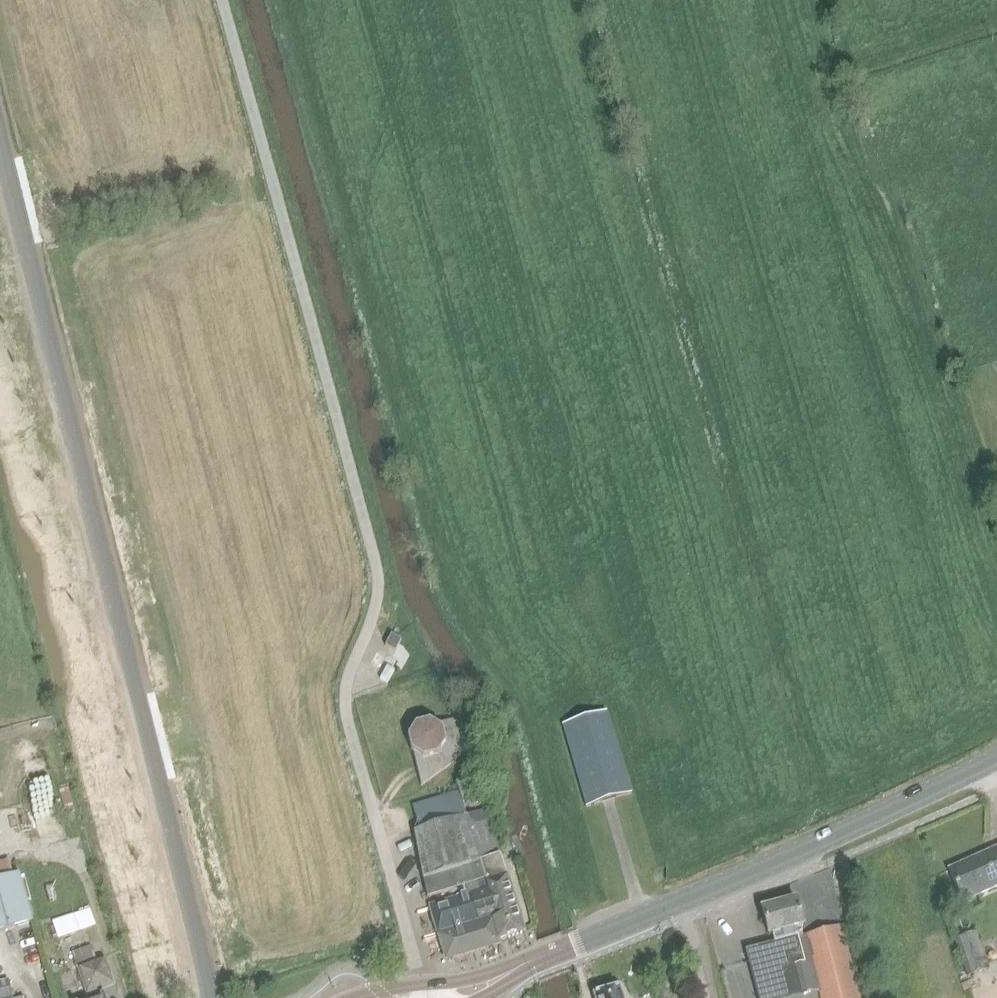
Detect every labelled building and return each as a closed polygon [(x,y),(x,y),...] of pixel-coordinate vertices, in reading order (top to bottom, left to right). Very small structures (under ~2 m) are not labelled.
[(385,646),(395,652),(401,641),(392,635),(385,646)] [(608,712),(562,725),(585,808),(631,795),(608,712)] [(408,738),(421,785),(450,766),(468,748),(460,719),(436,726),(429,722),(415,726),(408,738)] [(455,783),(458,793),(413,807),(420,831),(414,833),(426,898),(464,886),(468,884),(464,868),(470,865),(468,859),(497,850),(474,778),(455,783)] [(996,886),(996,849),(949,871),(963,902),(996,886)] [(499,857),(497,850),(468,859),(470,865),(464,868),(468,884),(464,886),(466,895),(430,907),(442,951),(453,960),(488,950),(499,941),(524,933),(506,876),(504,877),(500,857),(499,857)] [(33,922),(20,874),(13,876),(9,861),(0,863),(0,931),(33,922)] [(840,926),(798,937),(796,929),(803,927),(795,900),(761,909),(768,936),(772,935),(774,944),(746,951),(756,997),(797,997),(818,992),(820,997),(859,997),(840,926)] [(77,934),(72,916),(53,922),(58,939),(77,934)] [(977,932),(954,940),(967,978),(990,970),(977,932)] [(73,953),(88,997),(106,997),(105,996),(104,996),(102,991),(115,987),(106,959),(97,962),(91,946),(73,953)] [(8,981),(0,983),(0,997),(12,997),(8,981)] [(620,986),(590,994),(591,997),(623,997),(620,986)]
